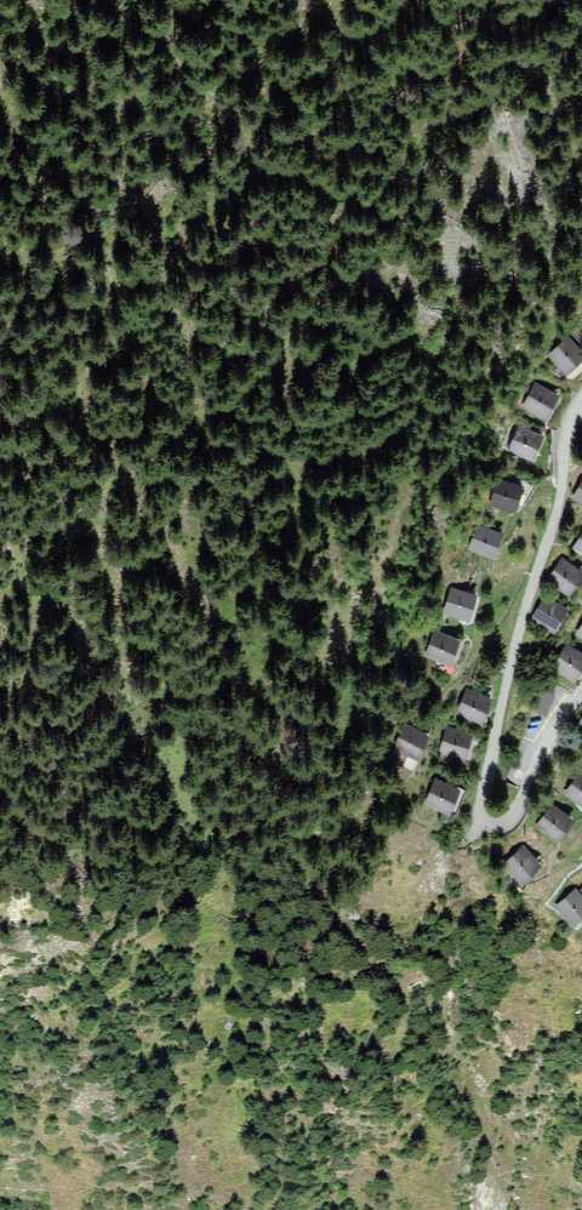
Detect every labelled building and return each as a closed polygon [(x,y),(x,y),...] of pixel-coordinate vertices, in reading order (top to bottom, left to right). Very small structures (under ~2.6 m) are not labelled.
[(571,336),(580,346),(581,344),(581,326),(571,336)] [(559,376),(580,357),(564,339),(543,358),(559,376)] [(542,423),(555,399),(533,387),(520,410),(542,423)] [(530,463),(540,439),(517,430),(507,454),(530,463)] [(511,513),(518,488),(496,481),(488,506),(511,513)] [(581,507),(581,481),(570,498),(581,507)] [(481,565),(495,536),(470,524),(456,553),(481,565)] [(581,557),(581,529),(568,547),(581,557)] [(543,583),(563,597),(578,576),(558,562),(543,583)] [(462,622),(470,599),(445,590),(437,613),(462,622)] [(529,621),(549,634),(562,613),(542,600),(529,621)] [(581,643),(581,620),(571,635),(581,643)] [(441,668),(450,643),(427,634),(418,660),(441,668)] [(569,685),(581,666),(581,660),(563,647),(547,670),(569,685)] [(536,709),(549,713),(557,692),(544,687),(536,709)] [(475,726),(486,703),(463,693),(453,716),(475,726)] [(403,764),(416,739),(395,728),(382,753),(403,764)] [(457,763),(465,739),(440,731),(432,755),(457,763)] [(581,811),(581,780),(577,776),(562,795),(581,812),(581,811)] [(433,818),(445,795),(423,784),(412,807),(433,818)] [(546,847),(564,826),(545,810),(527,831),(546,847)] [(503,889),(525,871),(510,852),(487,870),(503,889)] [(568,896),(581,915),(581,886),(568,896)] [(564,896),(542,911),(557,933),(579,918),(564,896)]
